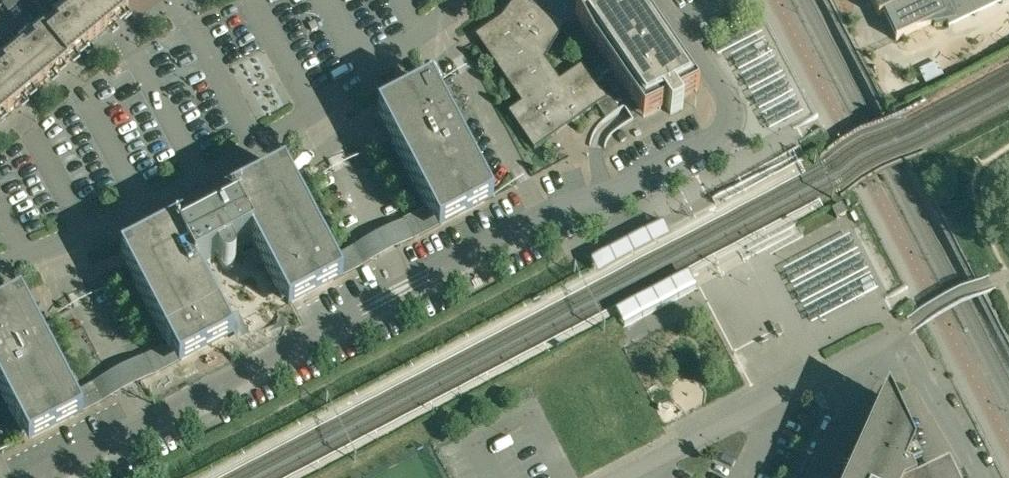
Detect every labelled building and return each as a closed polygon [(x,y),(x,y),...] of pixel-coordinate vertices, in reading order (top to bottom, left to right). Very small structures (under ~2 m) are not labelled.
[(68,64),(128,14),(116,0),(52,0),(39,11),(56,31),(48,38),(39,27),(0,60),(0,120),(68,64)] [(2,5),(8,12),(19,2),(17,0),(8,0),(2,5)] [(39,11),(52,0),(30,0),(39,11)] [(475,36),(478,41),(518,99),(521,96),(521,97),(524,102),(508,113),(534,150),(549,139),(556,135),(552,129),(562,122),(567,119),(571,125),(596,107),(599,112),(605,120),(616,113),(618,111),(609,98),(606,100),(595,84),(589,76),(578,59),(576,60),(581,66),(559,81),(544,60),(564,27),(569,30),(575,20),(583,7),(578,0),(515,0),(501,18),(475,36)] [(616,113),(633,101),(642,113),(658,105),(660,109),(696,91),(635,0),(580,0),(581,2),(562,34),(616,113)] [(937,0),(870,0),(878,17),(886,13),(897,37),(895,39),(896,41),(932,23),(933,26),(946,24),(948,28),(950,27),(949,25),(937,0)] [(949,25),(1002,0),(937,0),(949,25)] [(431,86),(407,99),(377,115),(426,210),(387,230),(396,248),(435,227),(438,232),(492,204),(431,86)] [(370,240),(348,251),(330,260),(294,190),(284,171),(223,203),(226,210),(217,213),(209,216),(207,211),(197,216),(200,221),(192,226),(185,231),(182,225),(120,257),(166,346),(127,366),(136,383),(175,363),(178,368),(232,340),(196,270),(217,259),(221,266),(222,267),(223,269),(224,269),(225,270),(227,270),(228,270),(230,270),(231,269),(232,269),(233,268),(234,266),(235,265),(235,264),(235,262),(235,261),(234,259),(230,252),(251,241),(288,311),(342,283),(339,277),(379,257),(370,240)] [(840,204),(831,209),(836,219),(845,214),(840,204)] [(80,413),(119,393),(110,375),(71,396),(21,301),(0,312),(0,393),(28,447),(82,418),(80,413)] [(886,398),(853,472),(846,468),(841,477),(924,477),(886,398)]
